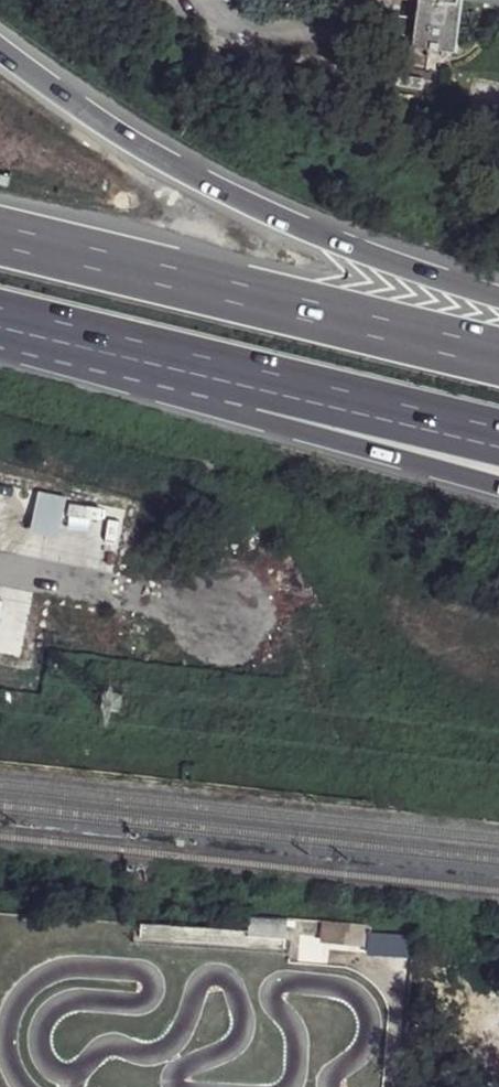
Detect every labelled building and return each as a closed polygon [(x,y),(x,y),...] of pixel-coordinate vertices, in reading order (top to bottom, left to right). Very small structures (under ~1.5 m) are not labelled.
[(410,29),(370,24),(368,42),(408,47),(407,59),(450,65),(459,3),(496,8),(497,0),(414,0),(410,29)] [(55,511),(53,520),(81,526),(83,518),(55,511)] [(81,526),(53,520),(49,535),(60,537),(57,550),(65,551),(67,539),(78,542),(81,526)] [(60,537),(49,535),(47,547),(57,550),(60,537)] [(78,542),(67,539),(65,551),(74,554),(78,542)] [(246,918),(246,943),(284,943),(284,918),(246,918)]
